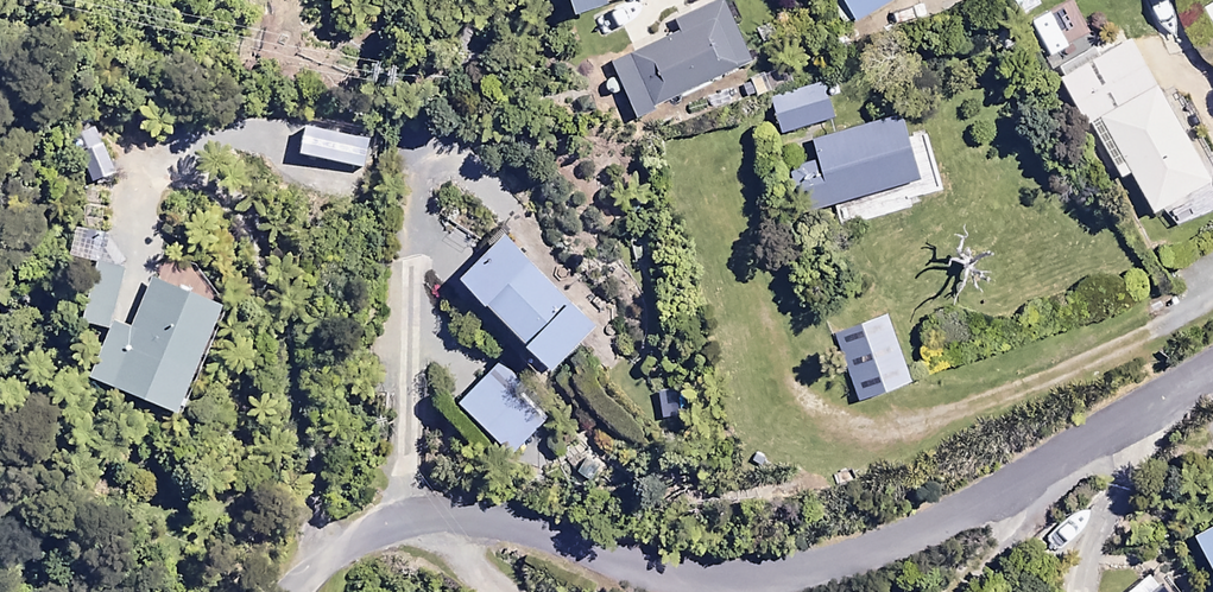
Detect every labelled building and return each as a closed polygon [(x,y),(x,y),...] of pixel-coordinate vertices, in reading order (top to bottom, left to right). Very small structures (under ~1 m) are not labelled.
[(576,10),(605,0),(573,0),(576,10)] [(639,110),(756,59),(730,0),(712,0),(675,16),(681,30),(616,58),(639,110)] [(857,19),(890,0),(846,0),(857,19)] [(1201,6),(1212,29),(1212,0),(1201,6)] [(1100,53),(1093,40),(1052,63),(1117,178),(1128,171),(1152,215),(1165,208),(1176,228),(1212,208),(1212,185),(1129,37),(1100,53)] [(764,89),(775,131),(833,115),(822,74),(764,89)] [(946,195),(925,132),(911,137),(903,113),(816,141),(820,155),(788,166),(804,217),(838,206),(845,228),(946,195)] [(81,152),(92,180),(114,171),(103,144),(81,152)] [(507,231),(462,274),(530,344),(521,353),(545,378),(599,326),(507,231)] [(63,366),(179,413),(222,302),(153,279),(135,331),(108,322),(128,265),(95,254),(63,366)] [(836,332),(859,400),(913,381),(890,314),(836,332)] [(500,365),(462,402),(515,455),(553,418),(500,365)] [(1197,533),(1212,563),(1212,525),(1197,533)] [(1169,578),(1152,591),(1181,591),(1169,578)]
